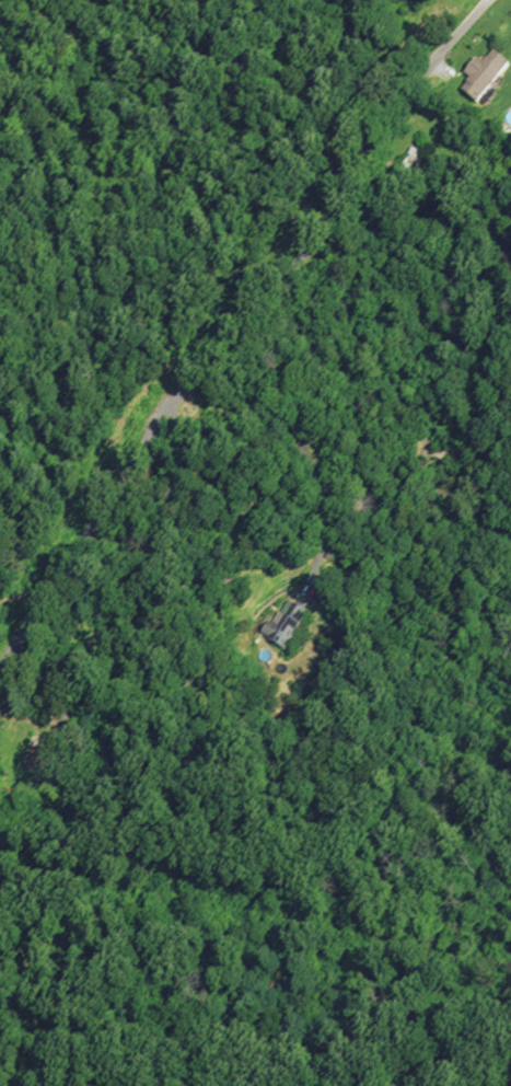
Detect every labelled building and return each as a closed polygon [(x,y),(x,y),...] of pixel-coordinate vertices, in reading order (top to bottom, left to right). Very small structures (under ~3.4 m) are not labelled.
[(497,53),(510,64),(510,71),(480,108),(463,93),(472,82),(464,76),(478,59),(486,66),(497,53)] [(288,603),(312,619),(289,656),(265,642),(288,603)] [(34,748),(57,752),(51,776),(28,771),(34,748)]
